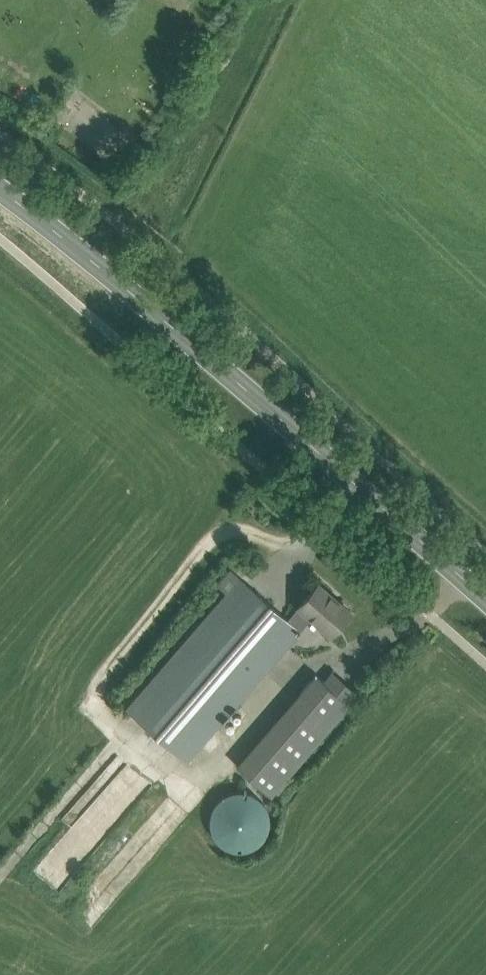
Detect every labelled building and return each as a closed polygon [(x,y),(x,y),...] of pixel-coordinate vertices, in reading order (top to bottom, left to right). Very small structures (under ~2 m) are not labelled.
[(240,578),(227,593),(126,709),(187,761),(311,617),(331,634),(338,627),(351,611),(318,583),(287,619),(240,578)] [(237,765),(272,795),(359,694),(332,672),(324,681),(315,674),(237,765)] [(210,817),(210,820),(210,822),(210,825),(211,827),(212,830),(213,832),(214,835),(215,837),(217,839),(219,841),(220,843),(223,844),(225,846),(227,847),(229,848),(232,849),(234,849),(237,850),(240,850),(242,850),(245,849),(247,849),(250,848),(252,847),(255,846),(257,844),(259,843),(261,841),(263,839),(264,837),(266,835),(267,832),(268,830),(269,827),(269,825),(270,822),(270,820),(270,817),(269,815),(269,812),(268,810),(267,807),(266,805),(264,803),(263,801),(261,799),(259,797),(257,795),(255,794),(252,793),(250,792),(247,791),(245,790),(242,790),(240,790),(237,790),(235,790),(232,791),(229,792),(227,793),(225,794),(223,795),(220,797),(219,799),(217,801),(215,803),(214,805),(213,807),(212,810),(211,812),(210,815),(210,817)]
